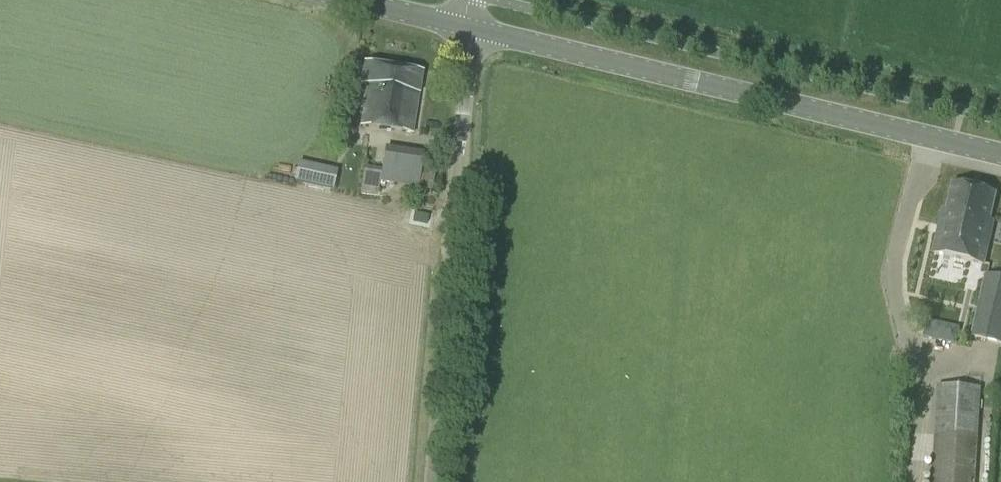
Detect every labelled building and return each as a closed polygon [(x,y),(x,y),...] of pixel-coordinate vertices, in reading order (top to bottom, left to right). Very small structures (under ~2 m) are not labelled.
[(419,94),(422,74),(364,65),(361,85),(366,85),(360,126),(412,135),(418,93),(419,94)] [(429,191),(434,162),(421,160),(422,154),(385,148),(381,170),(364,167),(360,193),(377,196),(379,183),(417,189),(429,191)] [(329,189),(334,171),(296,161),(292,180),(329,189)] [(965,240),(987,245),(993,221),(989,220),(995,195),(954,185),(948,212),(944,211),(940,228),(966,234),(965,240)] [(983,264),(987,245),(965,240),(966,234),(940,228),(934,253),(983,264)] [(970,338),(972,338),(1000,345),(1000,312),(993,310),(1000,280),(984,276),(970,338)] [(933,307),(930,319),(961,325),(963,313),(933,307)] [(926,338),(957,342),(959,325),(928,321),(926,338)] [(981,388),(937,386),(931,481),(975,481),(981,388)]
